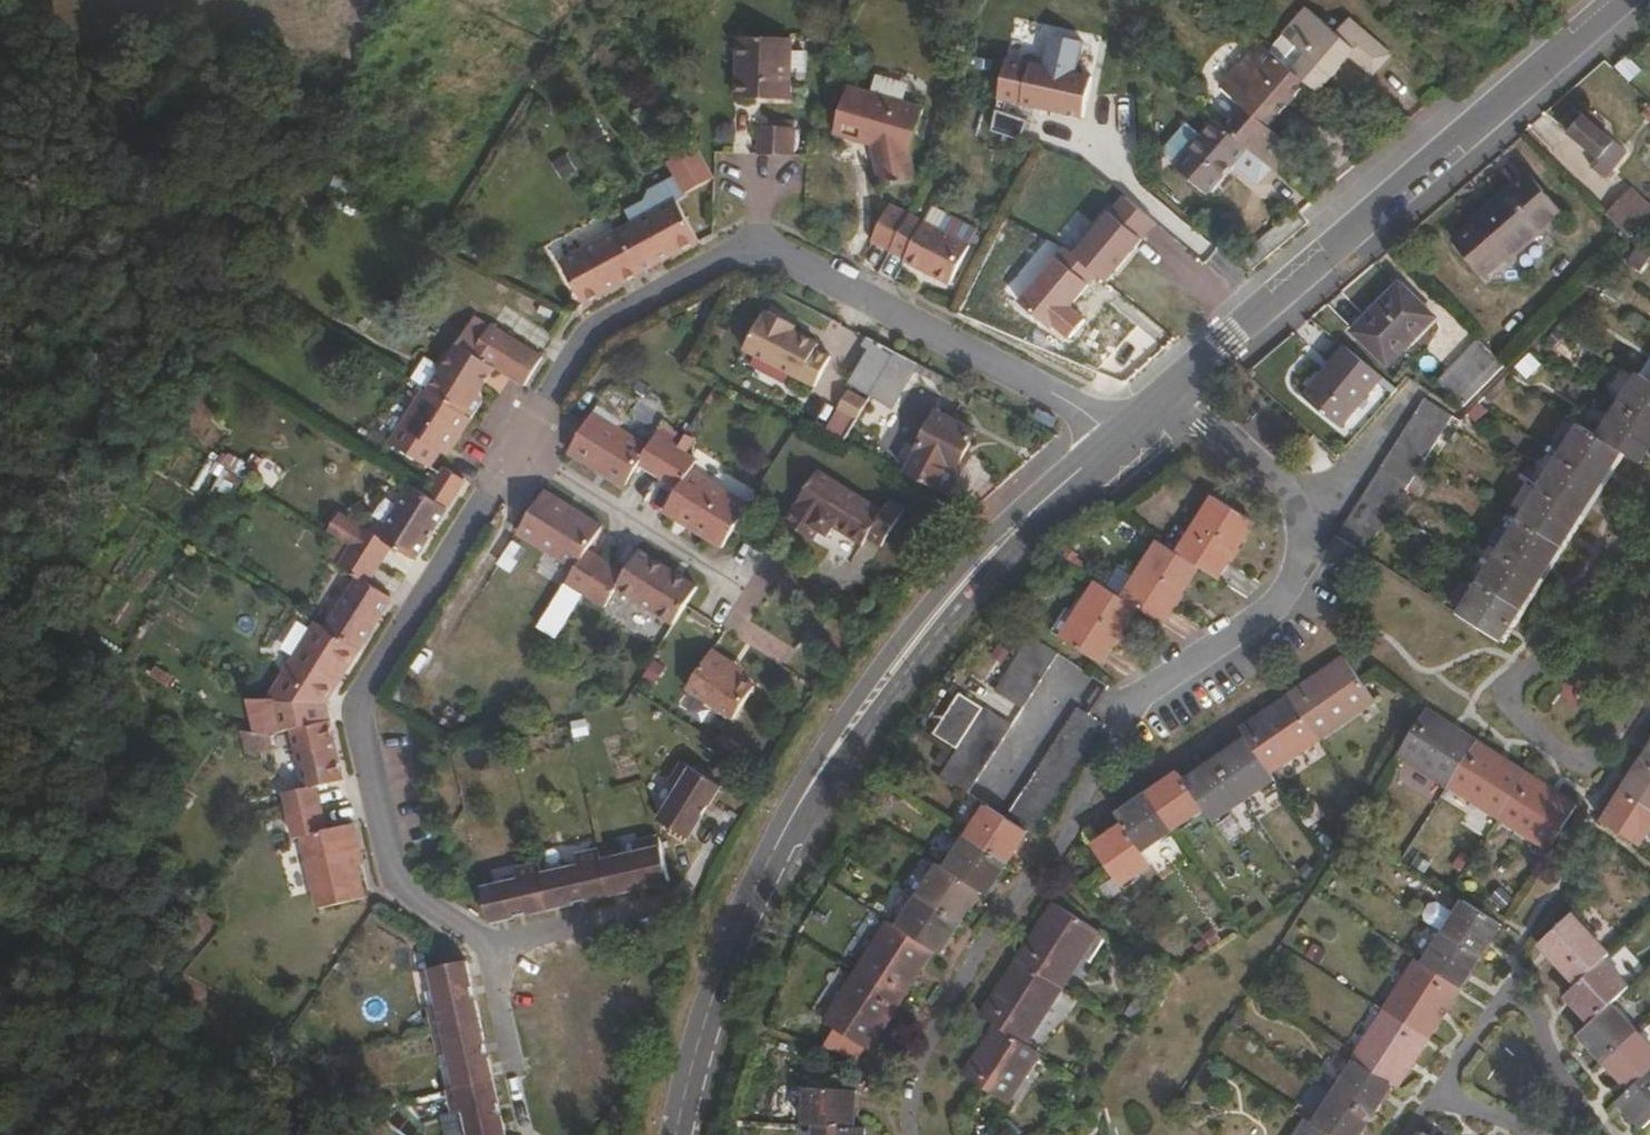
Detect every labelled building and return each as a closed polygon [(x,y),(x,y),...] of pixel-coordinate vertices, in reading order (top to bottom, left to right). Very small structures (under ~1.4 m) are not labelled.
[(1382,68),(1338,31),(1334,35),(1303,9),(1287,29),(1297,38),(1290,45),(1304,57),(1291,73),(1306,86),(1311,90),(1334,61),(1341,67),(1349,58),(1373,79),(1382,68)] [(1391,58),(1347,20),(1338,31),(1382,68),(1391,58)] [(1290,45),(1297,38),(1287,29),(1281,37),(1290,45)] [(1304,57),(1290,45),(1281,37),(1267,53),(1291,73),(1304,57)] [(788,101),(789,39),(737,38),(735,92),(762,93),(761,100),(788,101)] [(1267,53),(1258,44),(1226,83),(1275,124),(1306,86),(1291,73),(1267,53)] [(1318,95),(1341,67),(1334,61),(1311,90),(1318,95)] [(1275,124),(1226,83),(1220,91),(1242,109),(1236,117),(1288,159),(1294,151),(1270,131),(1275,124)] [(909,159),(921,108),(845,89),(834,134),(874,147),(881,190),(913,182),(909,159)] [(1569,132),(1585,116),(1576,108),(1561,125),(1569,132)] [(1613,142),(1585,116),(1569,132),(1598,159),(1613,142)] [(1288,159),(1236,117),(1224,131),(1248,151),(1276,173),(1288,159)] [(1224,131),(1215,123),(1200,142),(1233,169),(1248,151),(1224,131)] [(791,154),(791,128),(760,127),(759,154),(791,154)] [(1208,199),(1233,169),(1200,142),(1175,171),(1208,199)] [(1626,154),(1613,142),(1598,159),(1590,167),(1602,179),(1626,154)] [(1507,264),(1562,217),(1527,176),(1472,221),(1507,264)] [(1632,216),(1607,194),(1595,207),(1620,230),(1632,216)] [(1073,258),(1106,288),(1160,229),(1126,199),(1073,258)] [(697,244),(673,201),(614,233),(638,276),(653,268),(650,262),(671,250),(674,256),(697,244)] [(974,230),(945,214),(937,231),(966,246),(974,230)] [(937,231),(908,215),(889,251),(905,260),(903,263),(949,287),(968,247),(966,246),(937,231)] [(638,276),(614,233),(559,264),(582,307),(638,276)] [(653,268),(674,256),(671,250),(650,262),(653,268)] [(1062,334),(1078,299),(1044,282),(1027,318),(1062,334)] [(1388,367),(1434,319),(1400,285),(1354,333),(1388,367)] [(818,344),(786,328),(789,323),(767,312),(764,317),(761,315),(743,350),(814,388),(829,358),(815,350),(818,344)] [(489,375),(495,367),(524,387),(542,358),(491,325),(487,332),(470,321),(456,342),(450,338),(434,363),(438,373),(427,390),(471,418),(482,400),(479,391),(480,389),(475,386),(484,372),(489,375)] [(868,395),(893,353),(863,337),(855,353),(863,358),(848,383),(868,395)] [(1304,389),(1340,356),(1324,340),(1289,374),(1292,378),(1284,386),(1292,394),(1301,385),(1304,389)] [(1460,407),(1501,366),(1477,341),(1436,382),(1460,407)] [(891,408),(913,370),(938,383),(941,377),(893,353),(868,395),(891,408)] [(427,390),(438,373),(434,363),(423,357),(409,379),(423,388),(427,390)] [(480,389),(489,375),(484,372),(475,386),(480,389)] [(1638,374),(1618,406),(1649,426),(1649,381),(1638,374)] [(453,447),(471,418),(427,390),(423,388),(389,441),(428,467),(445,442),(453,447)] [(866,412),(871,400),(848,389),(842,401),(866,412)] [(1450,418),(1421,399),(1412,413),(1442,432),(1450,418)] [(825,426),(844,439),(861,415),(843,402),(825,426)] [(1618,406),(1598,438),(1620,454),(1639,465),(1649,449),(1649,426),(1618,406)] [(953,470),(973,431),(936,412),(903,475),(947,498),(959,473),(953,470)] [(658,476),(677,447),(678,444),(658,431),(648,446),(593,413),(568,453),(624,487),(639,463),(658,476)] [(1442,432),(1412,413),(1404,426),(1433,446),(1442,432)] [(1433,446),(1404,426),(1396,439),(1424,458),(1433,446)] [(1601,484),(1620,454),(1598,438),(1579,427),(1559,458),(1601,484)] [(1415,472),(1424,458),(1396,439),(1387,453),(1415,472)] [(720,549),(748,505),(689,469),(696,459),(677,447),(658,476),(676,488),(663,512),(720,549)] [(1415,472),(1387,453),(1378,467),(1407,486),(1415,472)] [(1581,515),(1601,484),(1559,458),(1539,489),(1581,515)] [(446,507),(464,479),(444,466),(425,494),(446,507)] [(1407,486),(1378,467),(1369,480),(1398,498),(1407,486)] [(882,549),(905,512),(889,502),(883,511),(818,471),(786,523),(815,542),(821,532),(827,536),(833,528),(861,546),(866,539),(882,549)] [(1398,498),(1369,480),(1359,496),(1389,513),(1398,498)] [(413,560),(446,507),(425,494),(411,485),(378,537),(362,526),(349,547),(378,565),(391,546),(413,560)] [(606,560),(587,548),(602,526),(544,489),(518,530),(574,568),(566,580),(585,593),(606,560)] [(1561,547),(1581,515),(1539,489),(1519,521),(1561,547)] [(1389,513),(1359,496),(1352,508),(1380,527),(1389,513)] [(1217,583),(1254,525),(1213,498),(1177,555),(1198,569),(1217,583)] [(1380,527),(1352,508),(1343,522),(1371,540),(1380,527)] [(1540,579),(1561,547),(1519,521),(1499,553),(1540,579)] [(1362,554),(1371,540),(1343,522),(1334,536),(1355,550),(1362,554)] [(1163,624),(1198,569),(1177,555),(1158,542),(1123,598),(1137,607),(1163,624)] [(358,647),(390,597),(367,582),(378,565),(349,547),(336,566),(355,580),(325,626),(358,647)] [(696,588),(638,549),(624,573),(606,560),(585,593),(604,606),(616,586),(673,624),(696,588)] [(1521,610),(1540,579),(1499,553),(1479,584),(1521,610)] [(1101,663),(1137,607),(1123,598),(1098,581),(1061,638),(1101,663)] [(1500,642),(1521,610),(1479,584),(1459,616),(1500,642)] [(324,703),(358,647),(325,626),(316,621),(267,697),(276,731),(295,726),(324,718),(327,717),(324,703)] [(1059,654),(1029,635),(1020,651),(1049,669),(1059,654)] [(726,670),(732,661),(713,648),(687,687),(732,718),(754,686),(737,676),(726,670)] [(1049,669),(1020,651),(1010,665),(1039,685),(1049,669)] [(1316,740),(1371,702),(1342,660),(1287,698),(1316,740)] [(742,668),(732,661),(726,670),(737,676),(742,668)] [(1039,685),(1010,665),(1002,679),(1030,698),(1039,685)] [(1030,698),(1002,679),(993,693),(1022,711),(1030,698)] [(1269,773),(1316,740),(1287,698),(1239,731),(1245,739),(1269,773)] [(1012,726),(983,708),(973,723),(1003,741),(1012,726)] [(1095,745),(1105,728),(1076,709),(1066,726),(1095,745)] [(1445,789),(1474,742),(1424,711),(1395,757),(1445,789)] [(342,777),(327,717),(324,718),(295,726),(309,784),(285,790),(290,812),(323,805),(318,784),(342,777)] [(1003,741),(973,723),(965,736),(994,755),(1003,741)] [(1095,745),(1066,726),(1057,739),(1088,757),(1095,745)] [(267,745),(269,733),(242,728),(238,751),(267,745)] [(994,755),(965,736),(956,750),(986,769),(994,755)] [(1078,772),(1088,757),(1057,739),(1048,753),(1078,772)] [(1269,773),(1245,739),(1213,761),(1242,803),(1275,781),(1269,773)] [(1496,821),(1526,774),(1474,742),(1445,789),(1496,821)] [(1640,758),(1649,765),(1649,742),(1640,758)] [(986,769),(956,750),(948,763),(978,781),(986,769)] [(1078,772),(1048,753),(1040,765),(1071,784),(1078,772)] [(1640,758),(1620,790),(1649,810),(1649,765),(1640,758)] [(682,838),(717,785),(680,761),(666,783),(674,788),(654,818),(682,838)] [(1242,803),(1213,761),(1182,782),(1206,815),(1212,824),(1242,803)] [(978,781),(948,763),(939,777),(969,796),(978,781)] [(1071,784),(1040,765),(1031,780),(1061,799),(1071,784)] [(1206,815),(1182,782),(1176,772),(1144,795),(1174,838),(1206,815)] [(1545,851),(1575,805),(1526,774),(1496,821),(1545,851)] [(1061,799),(1031,780),(1022,794),(1052,813),(1061,799)] [(1649,823),(1649,810),(1620,790),(1600,821),(1636,845),(1649,823)] [(1052,813),(1022,794),(1014,807),(1044,827),(1052,813)] [(1174,838),(1144,795),(1113,816),(1119,824),(1144,859),(1174,838)] [(358,867),(353,850),(358,849),(352,820),(328,827),(323,805),(290,812),(295,835),(304,833),(320,905),(365,895),(358,867)] [(1007,865),(1027,833),(1006,820),(986,807),(965,839),(1007,865)] [(1044,827),(1014,807),(1006,820),(1027,833),(1036,839),(1044,827)] [(1144,859),(1119,824),(1089,845),(1119,888),(1149,866),(1144,859)] [(668,877),(658,833),(634,839),(636,846),(599,856),(607,892),(668,877)] [(987,898),(1007,865),(965,839),(945,870),(981,894),(987,898)] [(599,856),(597,847),(574,852),(577,861),(540,870),(548,906),(607,892),(599,856)] [(362,865),(358,849),(353,850),(358,867),(362,865)] [(540,870),(538,861),(517,866),(518,875),(481,884),(488,920),(548,906),(540,870)] [(940,957),(981,894),(945,870),(937,866),(898,928),(933,952),(940,957)] [(1479,956),(1499,925),(1462,901),(1442,933),(1479,956)] [(1061,989),(1097,932),(1055,904),(1018,962),(1061,989)] [(1600,962),(1607,955),(1569,915),(1537,946),(1575,986),(1600,962)] [(901,1001),(933,952),(898,928),(889,922),(857,973),(901,1001)] [(1479,956),(1442,933),(1422,964),(1459,988),(1479,956)] [(1459,988),(1422,964),(1411,958),(1378,1009),(1426,1040),(1459,988)] [(477,1017),(463,959),(427,967),(434,1003),(425,1006),(431,1028),(477,1017)] [(1061,989),(1018,962),(981,1019),(997,1028),(1025,1047),(1061,989)] [(1614,1000),(1626,988),(1600,962),(1575,986),(1562,997),(1588,1025),(1614,1000)] [(869,1052),(901,1001),(857,973),(825,1023),(869,1052)] [(1642,1029),(1614,1000),(1588,1025),(1575,1036),(1603,1065),(1642,1029)] [(1394,1090),(1426,1040),(1378,1009),(1346,1058),(1349,1060),(1390,1087),(1394,1090)] [(491,1078),(477,1017),(431,1028),(437,1052),(445,1050),(453,1087),(491,1078)] [(1007,1104),(1038,1055),(1025,1047),(997,1028),(965,1077),(1007,1104)] [(1642,1029),(1603,1065),(1628,1093),(1649,1072),(1649,1037),(1642,1029)] [(1369,1120),(1390,1087),(1349,1060),(1328,1093),(1369,1120)] [(1649,1123),(1649,1072),(1628,1093),(1617,1104),(1642,1131),(1649,1123)] [(491,1078),(453,1087),(447,1088),(452,1110),(463,1107),(469,1134),(502,1134),(504,1134),(491,1078)] [(853,1128),(855,1090),(806,1087),(805,1125),(815,1127),(853,1128)] [(1369,1120),(1328,1093),(1307,1126),(1322,1134),(1359,1134),(1369,1120)] [(1307,1126),(1305,1124),(1298,1134),(1322,1134),(1307,1126)] [(864,1128),(853,1128),(815,1127),(815,1134),(863,1134),(864,1128)]
